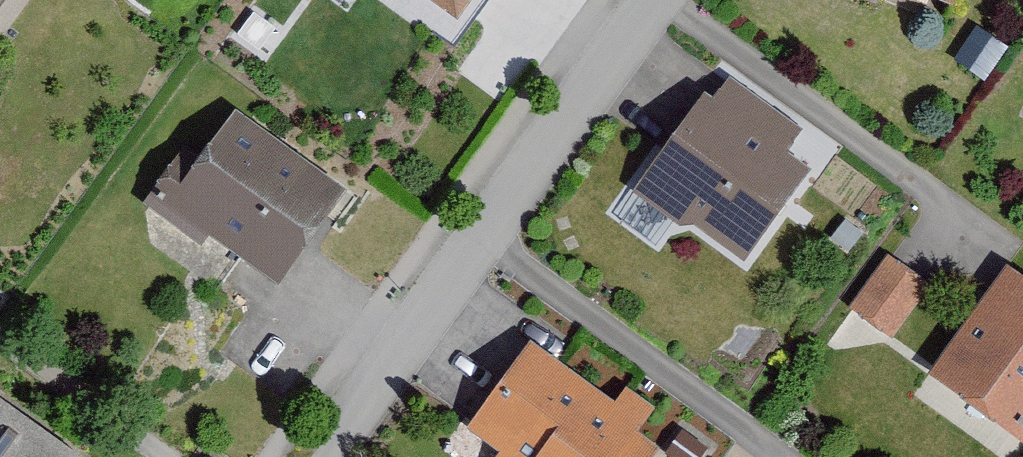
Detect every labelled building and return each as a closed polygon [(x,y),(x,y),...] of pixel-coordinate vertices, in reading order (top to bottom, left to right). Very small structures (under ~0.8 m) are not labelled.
[(457,19),(471,0),(430,0),(457,19)] [(954,12),(958,0),(918,0),(954,12)] [(288,36),(251,12),(231,44),(268,68),(288,36)] [(698,89),(620,201),(680,242),(686,234),(741,272),(810,174),(788,158),(803,137),(719,79),(707,96),(698,89)] [(179,152),(145,200),(202,240),(214,222),(281,269),(331,197),(233,129),(205,170),(179,152)] [(925,294),(880,264),(846,316),(892,346),(925,294)] [(1001,271),(925,381),(1022,448),(1022,287),(1001,271)] [(479,435),(510,456),(641,456),(643,454),(626,442),(640,423),(614,403),(606,414),(533,361),(479,435)] [(0,407),(0,456),(70,456),(0,407)]
